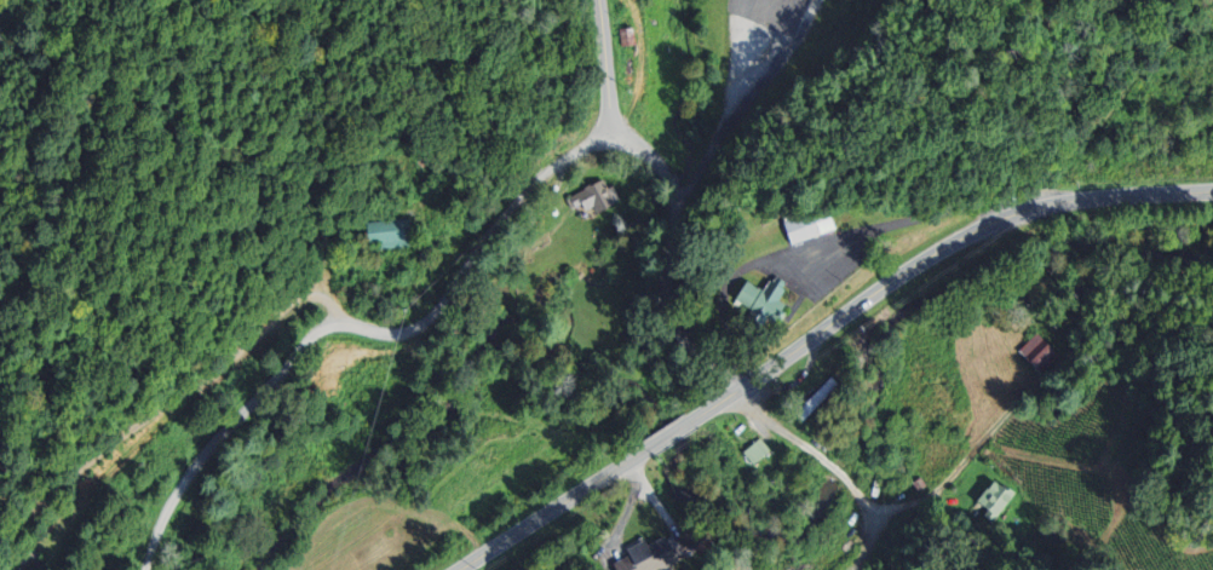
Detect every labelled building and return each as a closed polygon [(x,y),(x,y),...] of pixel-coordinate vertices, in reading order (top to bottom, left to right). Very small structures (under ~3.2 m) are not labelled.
[(617,30),(617,48),(631,48),(631,30),(617,30)] [(573,194),(585,219),(610,206),(598,182),(573,194)] [(830,208),(788,220),(796,246),(838,233),(830,208)] [(412,249),(412,222),(369,222),(370,250),(412,249)] [(756,320),(767,331),(787,311),(781,305),(794,293),(781,280),(767,294),(757,284),(742,299),(760,317),(756,320)] [(1043,376),(1064,357),(1041,333),(1021,352),(1043,376)] [(755,467),(771,453),(760,441),(744,454),(755,467)] [(1004,523),(1016,491),(992,482),(983,506),(991,509),(988,518),(1004,523)] [(694,563),(680,531),(616,561),(621,569),(679,569),(694,563)]
